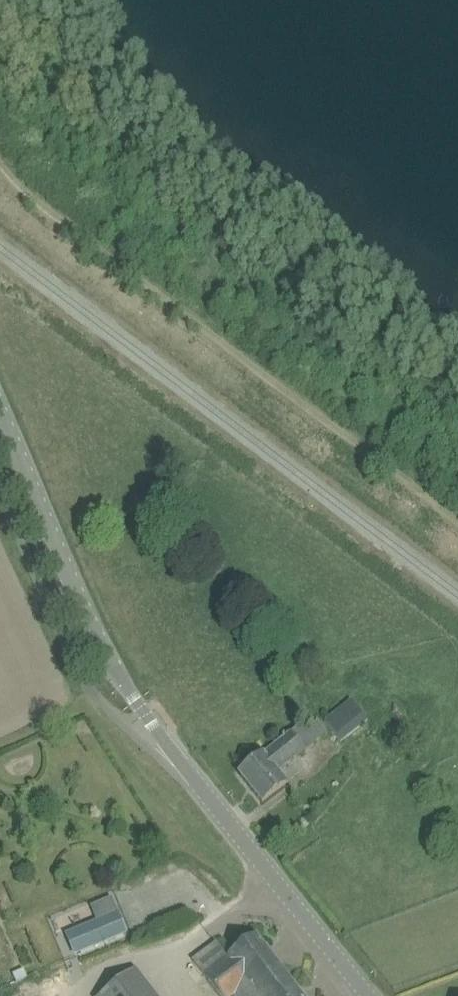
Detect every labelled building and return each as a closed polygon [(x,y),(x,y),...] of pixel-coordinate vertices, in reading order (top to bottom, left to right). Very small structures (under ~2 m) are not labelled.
[(367,722),(351,701),(324,722),(341,742),(367,722)] [(262,803),(278,791),(287,784),(278,773),(317,742),(303,725),(255,761),(239,774),(262,803)] [(67,935),(75,954),(126,933),(112,899),(92,907),(98,922),(67,935)] [(228,958),(216,942),(192,960),(220,995),(280,995),(294,986),(256,936),(228,958)] [(136,969),(100,995),(157,995),(136,969)] [(294,986),(280,995),(302,995),(294,986)]
